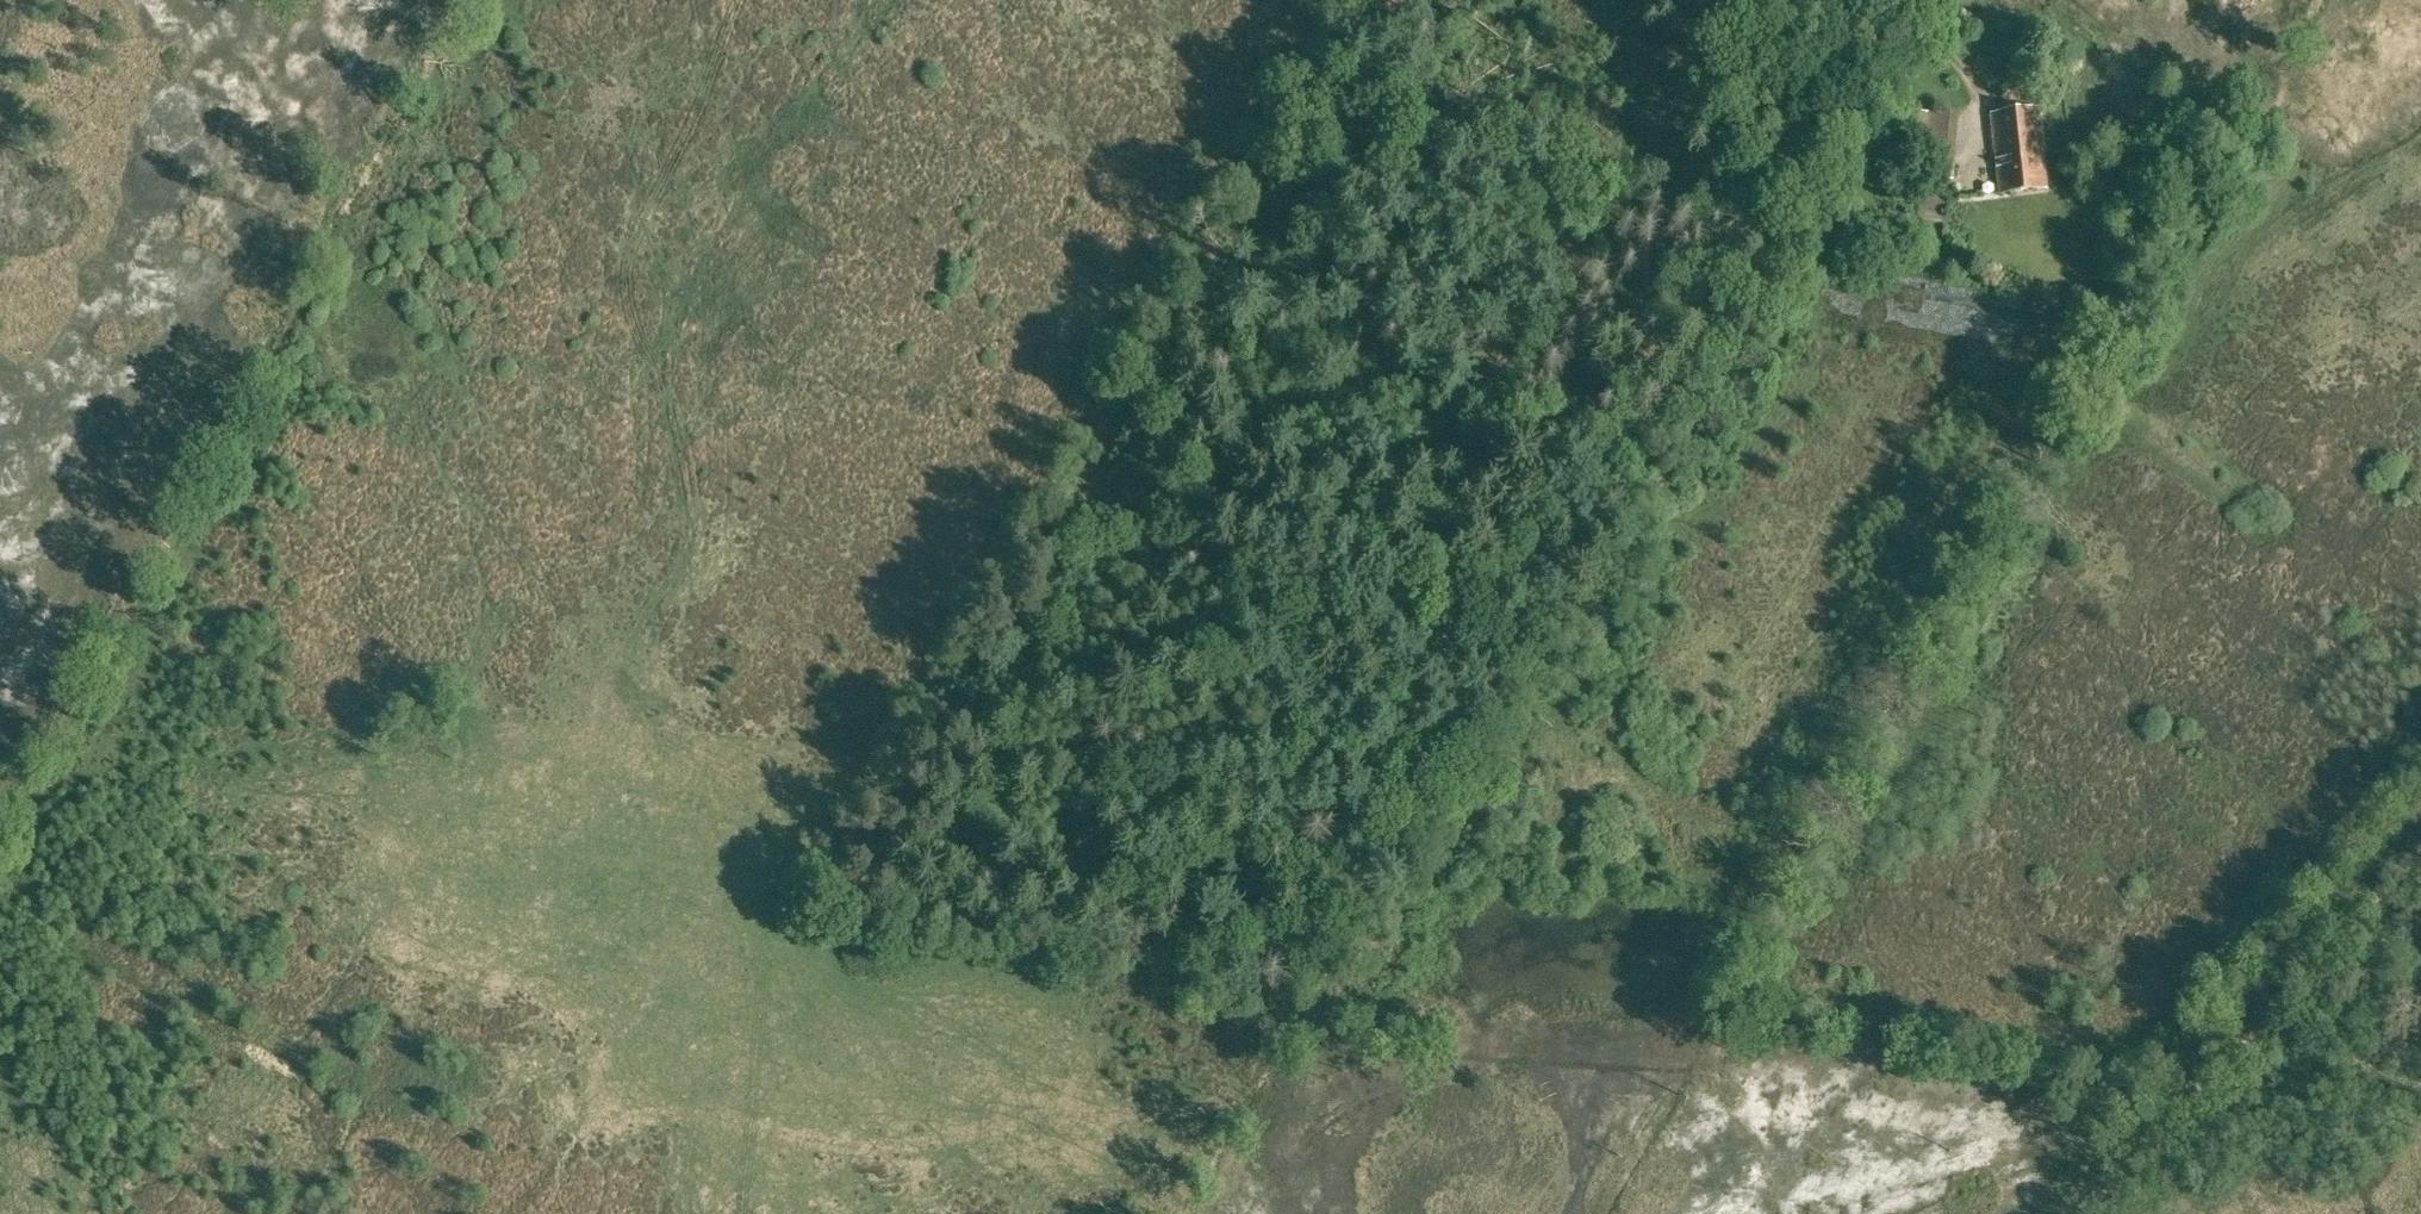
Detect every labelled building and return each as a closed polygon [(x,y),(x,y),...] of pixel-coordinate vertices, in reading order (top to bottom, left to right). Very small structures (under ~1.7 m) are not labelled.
[(2001,192),(2046,188),(2037,107),(1992,112),(2001,192)] [(1898,156),(1925,160),(1923,176),(1954,179),(1960,114),(1930,112),(1930,113),(1903,110),(1898,156)]
